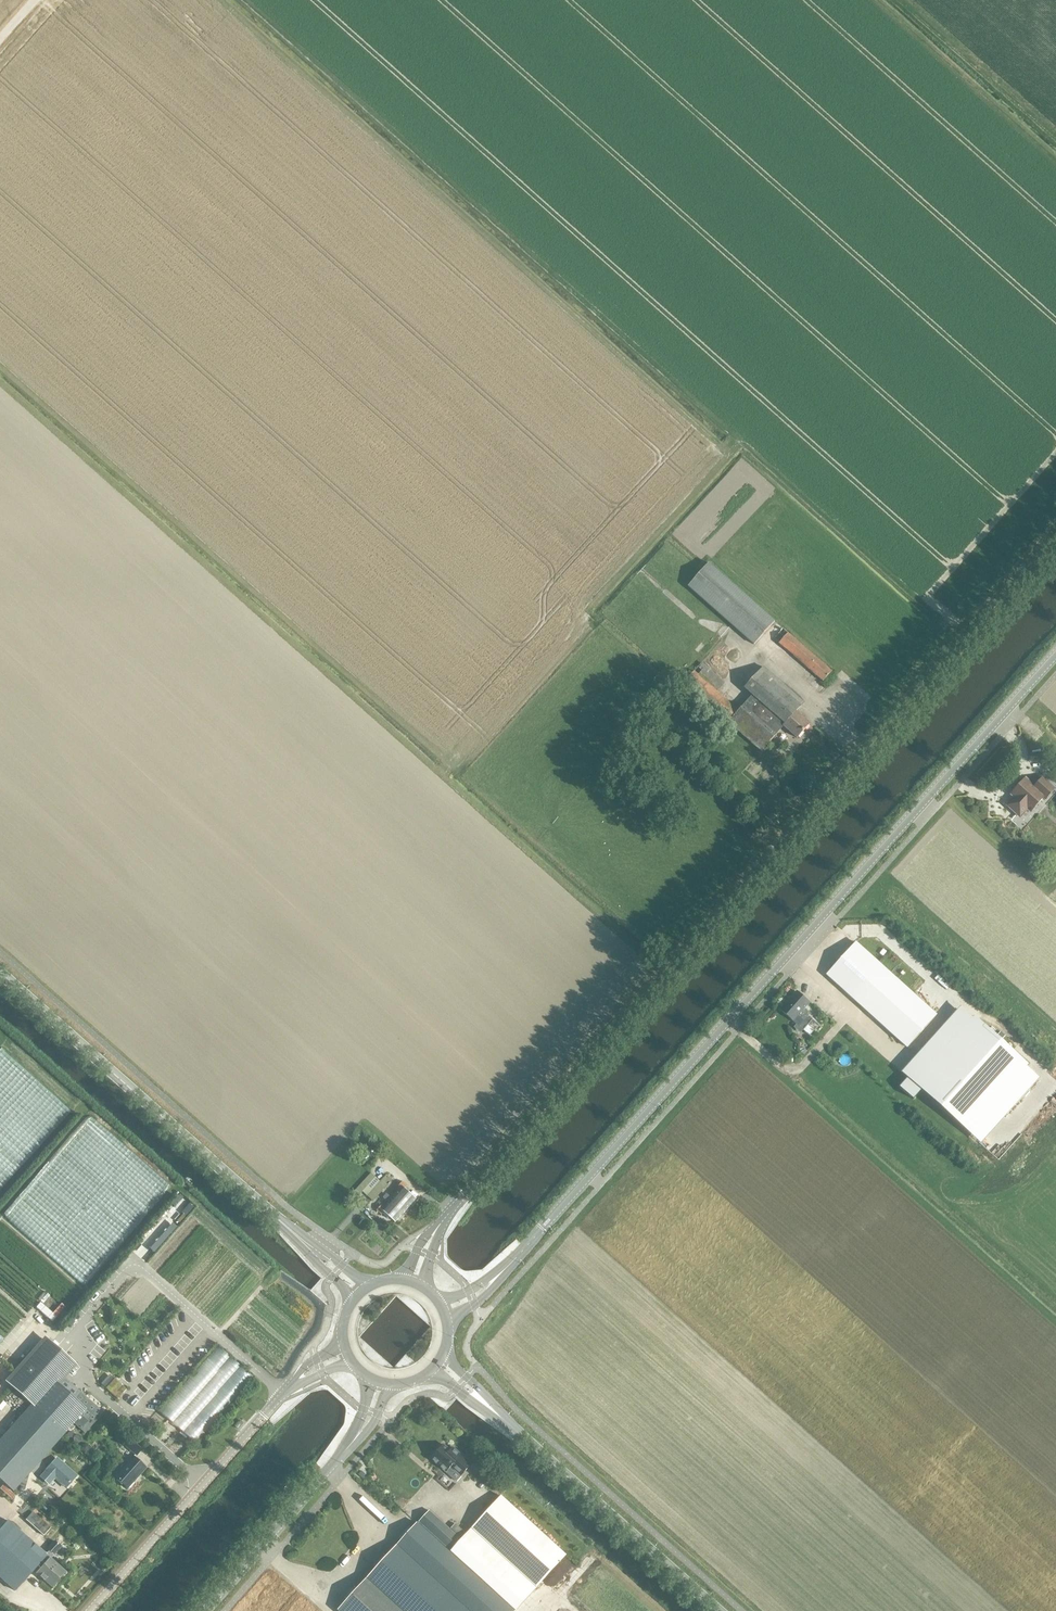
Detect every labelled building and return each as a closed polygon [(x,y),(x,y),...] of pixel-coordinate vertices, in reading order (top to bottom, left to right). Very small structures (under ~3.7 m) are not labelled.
[(755,644),(775,621),(710,564),(690,587),(755,644)] [(774,639),(824,682),(832,672),(783,629),(774,639)] [(725,683),(702,662),(694,671),(695,671),(718,691),(725,683)] [(798,739),(810,725),(797,713),(805,703),(764,666),(745,688),(753,695),(729,723),(762,751),(784,726),(798,739)] [(738,709),(718,691),(695,671),(684,684),(728,721),(738,709)] [(1023,781),(1021,781),(1021,784),(1017,788),(1014,788),(1014,791),(1012,794),(1015,797),(1010,803),(1010,807),(1018,815),(1023,815),(1028,809),(1031,812),(1044,797),(1046,799),(1055,788),(1043,777),(1034,788),(1030,784),(1031,783),(1026,778),(1023,781)] [(936,1015),(855,943),(826,975),(875,1019),(907,1048),(936,1015)] [(797,992),(781,1010),(793,1021),(793,1020),(797,1024),(800,1027),(804,1030),(810,1036),(819,1025),(813,1019),(811,1022),(807,1018),(815,1009),(808,1003),(809,1002),(797,992)] [(1040,1079),(1027,1067),(1029,1065),(1001,1041),(1006,1036),(1001,1032),(996,1036),(975,1017),(973,1019),(960,1007),(953,1015),(908,1065),(902,1072),(908,1078),(900,1087),(914,1099),(922,1090),(968,1132),(969,1132),(981,1144),(1040,1079)] [(0,1048),(0,1189),(72,1111),(1,1047),(0,1048)] [(170,1188),(91,1120),(5,1218),(84,1286),(170,1188)] [(372,1173),(355,1191),(360,1195),(363,1192),(368,1196),(369,1195),(374,1200),(389,1183),(391,1180),(383,1173),(380,1175),(384,1178),(381,1181),(372,1173)] [(401,1189),(396,1195),(410,1207),(417,1200),(405,1190),(408,1186),(404,1182),(399,1187),(401,1189)] [(410,1207),(396,1195),(393,1198),(388,1193),(385,1196),(390,1200),(389,1201),(404,1215),(410,1207)] [(397,1222),(404,1215),(389,1201),(385,1205),(384,1204),(379,1210),(383,1213),(385,1211),(397,1222)] [(172,1223),(150,1248),(154,1252),(176,1226),(172,1223)] [(39,1299),(43,1303),(49,1296),(45,1292),(39,1299)] [(36,1307),(52,1321),(65,1307),(61,1303),(53,1313),(41,1303),(36,1307)] [(48,1337),(8,1382),(34,1404),(66,1433),(74,1423),(85,1433),(104,1412),(80,1391),(75,1397),(62,1386),(80,1365),(48,1337)] [(196,1442),(254,1376),(218,1345),(161,1412),(196,1442)] [(107,1387),(119,1398),(126,1390),(114,1380),(107,1387)] [(0,1442),(0,1475),(15,1489),(66,1433),(34,1404),(0,1442)] [(140,1456),(146,1450),(135,1441),(130,1446),(140,1456)] [(432,1458),(447,1472),(452,1466),(462,1476),(465,1472),(468,1475),(475,1467),(457,1450),(454,1453),(444,1445),(432,1458)] [(129,1488),(148,1468),(135,1457),(117,1477),(129,1488)] [(57,1459),(41,1477),(48,1483),(54,1477),(66,1487),(76,1476),(57,1459)] [(468,1486),(482,1499),(488,1492),(474,1479),(468,1486)] [(535,1587),(542,1579),(564,1555),(500,1497),(461,1539),(429,1510),(419,1522),(516,1609),(536,1588),(535,1587)] [(44,1536),(51,1528),(33,1511),(25,1520),(44,1536)] [(51,1559),(54,1555),(57,1558),(65,1550),(58,1543),(54,1540),(48,1547),(46,1548),(50,1551),(47,1555),(8,1521),(0,1530),(0,1577),(16,1591),(39,1564),(43,1567),(37,1573),(52,1587),(65,1572),(51,1559)] [(419,1522),(397,1546),(428,1573),(469,1610),(515,1610),(516,1609),(419,1522)] [(397,1546),(338,1610),(339,1610),(469,1610),(428,1573),(397,1546)]
